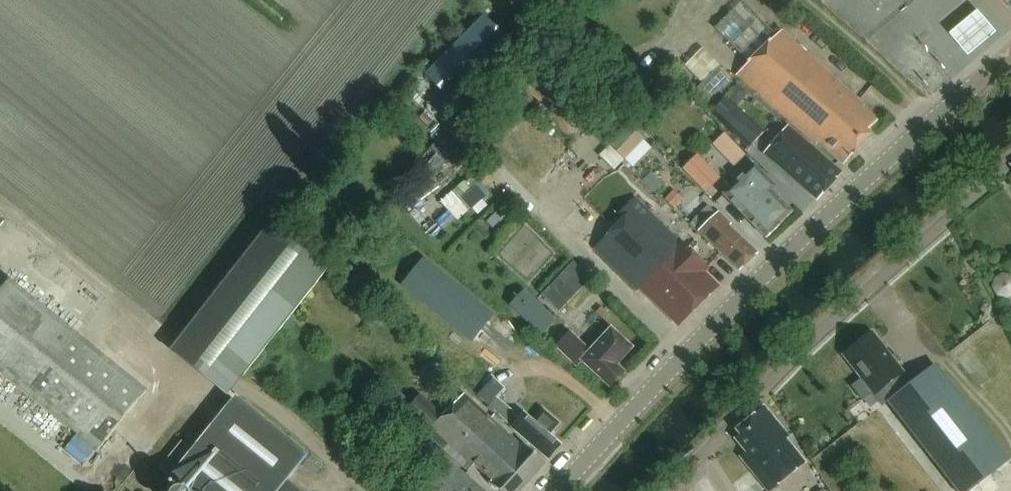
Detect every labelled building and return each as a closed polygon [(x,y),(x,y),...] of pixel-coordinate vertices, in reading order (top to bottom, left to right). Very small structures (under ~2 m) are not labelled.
[(1010,9),(1010,0),(1003,0),(1010,9)] [(978,17),(951,41),(969,62),(996,39),(978,17)] [(876,122),(857,104),(860,102),(781,32),(736,77),(814,146),(817,143),(842,166),(870,137),(865,133),(876,122)] [(537,111),(571,140),(592,115),(579,99),(538,64),(518,88),(540,106),(537,111)] [(714,100),(735,80),(722,65),(700,86),(714,100)] [(746,155),(759,141),(722,105),(709,119),(746,155)] [(625,161),(644,142),(628,127),(609,146),(625,161)] [(764,154),(817,201),(840,175),(787,128),(764,154)] [(443,166),(460,144),(447,134),(435,149),(440,153),(435,160),(443,166)] [(778,225),(790,213),(770,193),(775,189),(752,166),(722,196),(765,241),(779,227),(778,225)] [(474,172),(443,202),(462,221),(493,191),(474,172)] [(679,327),(717,290),(701,274),(705,270),(610,174),(562,222),(644,303),(654,303),(679,327)] [(680,202),(672,195),(665,202),(674,209),(680,202)] [(698,232),(739,272),(757,255),(728,227),(730,225),(718,213),(698,232)] [(327,272),(269,226),(184,333),(243,379),(327,272)] [(573,261),(542,293),(560,310),(591,278),(573,261)] [(146,393),(8,281),(0,291),(0,374),(98,453),(146,393)] [(581,363),(609,390),(623,375),(615,368),(631,351),(611,331),(589,353),(569,334),(573,331),(557,316),(553,320),(544,311),(531,325),(576,368),(581,363)] [(498,375),(476,356),(478,353),(455,333),(435,357),(479,396),(478,397),(490,407),(488,410),(549,462),(560,448),(550,439),(560,427),(544,413),(534,424),(523,415),(519,421),(511,414),(512,413),(496,399),(504,390),(493,380),(498,375)] [(843,356),(862,380),(852,388),(862,401),(871,394),(872,394),(874,396),(887,387),(894,397),(886,403),(887,404),(955,490),(971,490),(1009,461),(934,365),(907,387),(899,377),(902,375),(896,366),(890,358),(871,334),(843,356)] [(1010,384),(1010,342),(1008,337),(986,351),(1008,386),(1010,384)] [(464,395),(448,412),(528,486),(545,467),(524,447),(522,449),(464,395)] [(405,415),(454,461),(461,453),(492,483),(489,486),(494,490),(523,490),(528,486),(448,412),(442,418),(420,397),(405,415)] [(287,482),(307,457),(234,398),(191,451),(181,443),(159,470),(169,479),(184,490),(298,490),(287,482)] [(735,432),(740,437),(735,441),(746,454),(740,458),(767,490),(771,490),(804,464),(785,441),(788,438),(763,409),(735,432)] [(430,476),(448,490),(480,490),(445,459),(430,476)] [(416,490),(448,490),(430,476),(416,490)]
